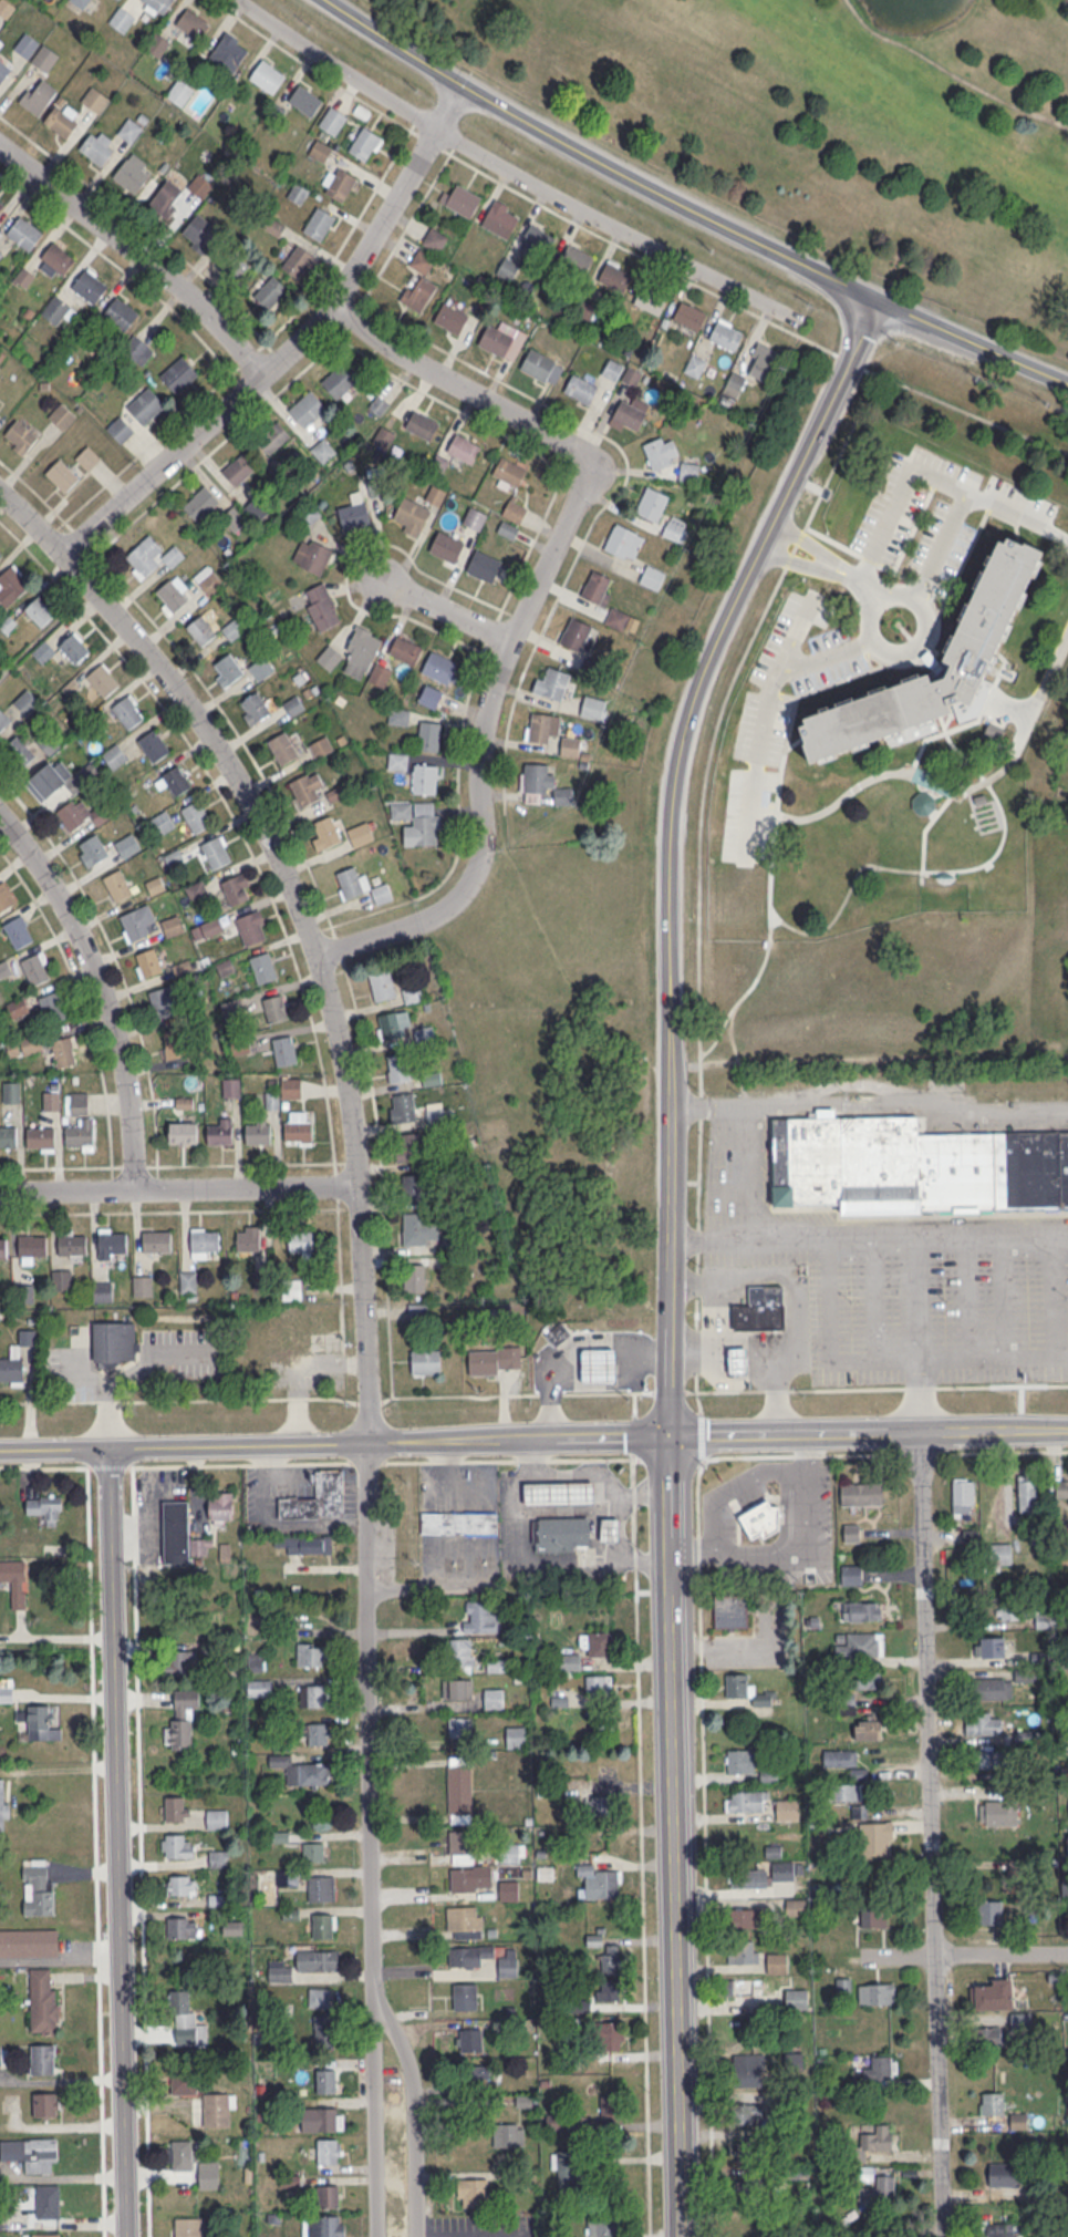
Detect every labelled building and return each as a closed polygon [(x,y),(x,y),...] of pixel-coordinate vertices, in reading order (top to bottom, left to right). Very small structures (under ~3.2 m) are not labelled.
[(16,6),(8,0),(0,0),(0,13),(7,18),(16,6)] [(89,0),(72,0),(84,8),(89,0)] [(162,18),(174,0),(139,0),(137,3),(162,18)] [(124,34),(136,16),(119,5),(107,22),(124,34)] [(211,23),(187,6),(175,23),(198,41),(211,23)] [(170,40),(155,30),(144,48),(160,58),(170,40)] [(27,58),(40,42),(26,31),(14,47),(27,58)] [(233,72),(250,47),(227,31),(210,56),(233,72)] [(47,72),(59,55),(43,43),(31,61),(47,72)] [(12,66),(0,58),(0,84),(12,66)] [(273,94),(286,75),(263,59),(250,78),(273,94)] [(38,116),(58,89),(39,74),(19,101),(38,116)] [(323,99),(299,83),(288,101),(313,116),(323,99)] [(110,99),(92,85),(81,100),(99,114),(110,99)] [(43,121),(65,138),(82,116),(60,99),(43,121)] [(318,125),(334,136),(348,116),(332,105),(318,125)] [(133,143),(149,119),(143,115),(139,122),(129,116),(117,133),(133,143)] [(368,162),(384,137),(364,125),(348,150),(368,162)] [(100,166),(118,145),(96,127),(78,148),(100,166)] [(309,154),(325,162),(333,147),(316,139),(309,154)] [(112,177),(135,194),(154,168),(131,150),(112,177)] [(344,201),(355,174),(332,165),(321,192),(344,201)] [(202,198),(213,183),(197,172),(186,187),(202,198)] [(167,218),(187,192),(168,177),(148,203),(167,218)] [(301,204),(310,189),(296,181),(287,196),(301,204)] [(481,223),(506,238),(521,213),(495,198),(481,223)] [(336,217),(319,205),(303,229),(320,240),(336,217)] [(179,234),(202,254),(221,232),(198,211),(179,234)] [(44,233),(21,214),(6,233),(29,251),(44,233)] [(448,236),(431,226),(421,243),(438,253),(448,236)] [(555,233),(531,226),(524,247),(548,255),(555,233)] [(36,267),(61,280),(76,253),(51,240),(36,267)] [(319,257),(298,243),(281,267),(302,281),(319,257)] [(594,256),(569,243),(561,259),(586,272),(594,256)] [(425,274),(435,259),(419,248),(409,263),(425,274)] [(249,265),(234,251),(223,262),(238,276),(249,265)] [(511,280),(520,264),(506,256),(497,272),(511,280)] [(597,281),(622,293),(633,271),(608,259),(597,281)] [(71,287),(95,304),(110,283),(86,265),(71,287)] [(400,299),(420,312),(438,285),(418,272),(400,299)] [(288,287),(272,274),(253,298),(269,311),(288,287)] [(659,316),(669,294),(644,281),(633,303),(659,316)] [(73,305),(54,293),(41,313),(59,325),(73,305)] [(139,312),(117,295),(102,313),(125,331),(139,312)] [(672,319),(697,331),(707,312),(682,300),(672,319)] [(458,334),(469,315),(444,301),(434,320),(458,334)] [(708,338),(734,351),(744,330),(719,317),(708,338)] [(515,360),(526,332),(502,321),(499,328),(488,323),(479,346),(515,360)] [(142,364),(154,349),(135,333),(122,348),(142,364)] [(745,371),(767,381),(781,352),(759,341),(745,371)] [(520,368),(545,381),(556,360),(531,347),(520,368)] [(683,371),(697,378),(706,360),(692,353),(683,371)] [(178,394),(199,373),(181,355),(160,375),(178,394)] [(337,399),(358,378),(341,362),(321,382),(337,399)] [(722,391),(736,398),(747,377),(732,370),(722,391)] [(563,391),(588,404),(598,386),(573,372),(563,391)] [(166,405),(149,386),(126,406),(143,425),(166,405)] [(304,428),(327,408),(311,389),(288,409),(304,428)] [(629,402),(621,398),(611,419),(636,432),(650,404),(633,395),(629,402)] [(77,415),(61,402),(48,417),(64,430),(77,415)] [(405,428),(430,440),(440,422),(414,409),(405,428)] [(136,430),(119,414),(105,428),(122,444),(136,430)] [(1,436),(22,454),(41,433),(20,415),(1,436)] [(257,439),(271,454),(292,436),(277,420),(257,439)] [(386,451),(396,433),(382,425),(372,443),(386,451)] [(447,451),(472,464),(482,446),(456,432),(447,451)] [(310,450),(323,463),(336,451),(323,437),(310,450)] [(644,441),(648,467),(679,462),(675,441),(663,443),(662,438),(644,441)] [(75,457),(89,471),(101,458),(87,444),(75,457)] [(258,468),(244,451),(221,470),(235,487),(258,468)] [(493,474),(518,487),(527,469),(502,456),(493,474)] [(81,478),(60,457),(45,472),(66,493),(81,478)] [(679,478),(697,481),(700,464),(682,461),(679,478)] [(183,505),(199,521),(220,500),(204,485),(183,505)] [(446,490),(432,485),(426,500),(440,505),(446,490)] [(657,521),(668,495),(647,485),(635,512),(657,521)] [(345,531),(371,522),(361,490),(349,493),(353,504),(338,509),(345,531)] [(403,522),(400,528),(416,537),(431,510),(405,495),(393,517),(403,522)] [(244,507),(257,521),(269,510),(256,496),(244,507)] [(503,516),(521,522),(528,505),(509,498),(503,516)] [(248,520),(236,505),(222,516),(235,531),(248,520)] [(480,531),(488,513),(470,505),(462,524),(480,531)] [(682,543),(690,523),(670,515),(662,534),(682,543)] [(632,561),(644,535),(615,522),(603,548),(632,561)] [(465,541),(439,529),(429,551),(455,563),(465,541)] [(142,579),(163,560),(171,569),(185,555),(175,544),(166,551),(150,534),(123,558),(142,579)] [(333,550),(305,535),(292,560),(320,575),(333,550)] [(803,718),(929,673),(929,682),(945,677),(951,666),(940,661),(996,538),(1006,543),(1008,536),(1041,551),(971,705),(958,700),(948,703),(952,712),(809,766),(800,745),(803,718)] [(499,586),(509,564),(476,549),(466,571),(499,586)] [(31,585),(13,563),(0,575),(0,601),(6,608),(31,585)] [(225,585),(209,564),(194,576),(211,597),(225,585)] [(665,572),(647,564),(639,581),(657,590),(665,572)] [(616,580),(593,569),(580,595),(604,606),(616,580)] [(171,615),(194,594),(175,574),(153,594),(171,615)] [(301,594),(322,631),(344,618),(323,581),(301,594)] [(56,616),(40,595),(24,607),(41,628),(56,616)] [(622,630),(629,615),(612,606),(604,622),(622,630)] [(187,625),(201,646),(218,634),(204,613),(187,625)] [(558,644),(580,653),(593,624),(570,615),(558,644)] [(246,630),(237,617),(221,628),(229,641),(246,630)] [(364,680),(384,637),(359,624),(338,667),(364,680)] [(58,645),(75,664),(91,649),(74,630),(58,645)] [(388,653),(414,665),(424,645),(398,633),(388,653)] [(31,652),(43,663),(56,650),(45,639),(31,652)] [(331,671),(343,655),(329,644),(316,659),(331,671)] [(459,662),(432,650),(421,672),(448,684),(459,662)] [(210,667),(224,687),(245,672),(231,652),(210,667)] [(249,666),(259,681),(276,669),(265,654),(249,666)] [(105,697),(120,684),(102,662),(86,675),(105,697)] [(368,680),(384,688),(393,669),(377,662),(368,680)] [(532,689),(559,702),(572,675),(551,665),(547,675),(540,672),(532,689)] [(435,708),(443,691),(426,683),(418,701),(435,708)] [(26,716),(41,702),(28,688),(13,702),(26,716)] [(237,703),(249,726),(272,713),(260,690),(237,703)] [(111,706),(127,729),(146,717),(130,693),(111,706)] [(607,700),(585,694),(580,714),(601,720),(607,700)] [(305,708),(297,695),(284,703),(292,716),(305,708)] [(408,724),(409,709),(390,707),(389,723),(408,724)] [(11,718),(0,731),(0,708),(11,718)] [(548,735),(561,733),(557,711),(526,716),(529,742),(549,739),(548,735)] [(438,751),(442,722),(421,720),(418,749),(438,751)] [(137,739),(153,761),(170,750),(154,726),(137,739)] [(268,740),(281,765),(299,755),(287,731),(268,740)] [(18,770),(36,757),(19,733),(1,746),(18,770)] [(560,755),(579,757),(581,737),(562,735),(560,755)] [(333,748),(326,736),(311,744),(318,756),(333,748)] [(128,757),(117,742),(102,753),(113,769),(128,757)] [(408,752),(389,752),(389,768),(408,768),(408,752)] [(50,760),(29,777),(30,779),(25,782),(41,801),(65,780),(64,779),(71,772),(60,760),(54,764),(50,760)] [(162,773),(175,795),(191,785),(178,763),(162,773)] [(413,793),(437,793),(437,763),(413,763),(413,793)] [(553,791),(553,763),(521,763),(521,801),(541,802),(541,791),(553,791)] [(320,798),(315,788),(323,784),(317,769),(289,781),(300,806),(320,798)] [(572,792),(563,792),(563,789),(555,789),(555,803),(572,803),(572,792)] [(91,812),(79,795),(56,811),(70,830),(92,815),(98,825),(111,816),(102,804),(91,812)] [(179,808),(194,833),(211,823),(196,797),(179,808)] [(392,819),(404,819),(405,844),(439,844),(438,801),(412,802),(412,803),(392,803),(392,819)] [(150,819),(160,835),(176,825),(166,809),(150,819)] [(309,823),(318,850),(345,840),(335,814),(309,823)] [(375,838),(367,820),(347,829),(354,847),(375,838)] [(89,866),(111,852),(98,832),(76,846),(89,866)] [(123,858),(141,847),(131,832),(114,843),(123,858)] [(200,843),(212,868),(230,859),(218,834),(200,843)] [(343,899),(372,889),(377,903),(393,898),(388,882),(370,888),(365,873),(358,876),(354,866),(334,873),(343,899)] [(104,876),(113,901),(132,893),(123,868),(104,876)] [(220,880),(230,905),(249,897),(243,886),(250,883),(245,870),(220,880)] [(4,880),(0,882),(0,913),(18,900),(4,880)] [(185,886),(192,902),(208,895),(201,880),(185,886)] [(150,932),(146,924),(156,919),(149,903),(118,916),(129,942),(150,932)] [(237,916),(244,945),(268,939),(261,910),(237,916)] [(15,949),(35,939),(23,914),(3,924),(15,949)] [(185,930),(179,914),(160,921),(166,937),(185,930)] [(195,939),(223,931),(219,918),(191,926),(195,939)] [(133,954),(142,978),(164,970),(155,946),(133,954)] [(32,986),(53,976),(41,950),(20,960),(32,986)] [(249,957),(258,984),(278,977),(269,951),(249,957)] [(8,959),(0,962),(0,977),(13,972),(8,959)] [(375,1001),(396,996),(390,968),(369,972),(375,1001)] [(156,1016),(175,1010),(167,985),(148,992),(156,1016)] [(65,1017),(59,991),(38,996),(45,1022),(65,1017)] [(270,1023),(290,1017),(283,992),(263,998),(270,1023)] [(30,1009),(22,995),(6,1005),(14,1018),(30,1009)] [(413,1032),(406,1008),(378,1016),(385,1040),(413,1032)] [(182,1029),(164,1029),(165,1058),(182,1058),(182,1029)] [(12,1059),(43,1048),(37,1032),(6,1043),(12,1059)] [(273,1038),(277,1066),(297,1062),(292,1034),(273,1038)] [(79,1061),(71,1035),(50,1041),(59,1068),(79,1061)] [(406,1052),(386,1055),(390,1083),(410,1080),(406,1052)] [(301,1077),(282,1077),(282,1098),(301,1098),(301,1077)] [(240,1078),(222,1078),(222,1097),(240,1097),(240,1078)] [(20,1081),(3,1081),(3,1102),(20,1102),(20,1081)] [(60,1091),(44,1091),(44,1109),(60,1109),(60,1091)] [(67,1092),(67,1114),(89,1114),(89,1092),(67,1092)] [(392,1122),(416,1121),(414,1093),(390,1094),(392,1122)] [(917,1132),(1067,1129),(1067,1207),(842,1213),(841,1203),(774,1204),(773,1116),(806,1116),(806,1109),(813,1109),(813,1106),(834,1105),(834,1115),(917,1114),(917,1132)] [(310,1117),(310,1111),(284,1111),(284,1142),(313,1142),(313,1117),(310,1117)] [(75,1117),(75,1126),(65,1126),(65,1149),(94,1149),(94,1117),(75,1117)] [(233,1119),(207,1119),(207,1143),(233,1143),(233,1119)] [(271,1143),(271,1121),(245,1121),(245,1143),(271,1143)] [(198,1122),(168,1122),(168,1144),(198,1144),(198,1122)] [(0,1126),(0,1147),(17,1147),(17,1126),(0,1126)] [(27,1126),(27,1149),(56,1149),(56,1126),(27,1126)] [(397,1160),(422,1160),(422,1133),(397,1133),(397,1160)] [(424,1173),(403,1173),(403,1199),(424,1199),(424,1173)] [(403,1244),(437,1244),(437,1221),(427,1221),(427,1212),(403,1212),(403,1244)] [(236,1250),(260,1250),(260,1225),(236,1225),(236,1250)] [(190,1229),(190,1250),(219,1249),(219,1230),(206,1230),(206,1228),(190,1229)] [(143,1230),(143,1251),(172,1250),(172,1229),(143,1230)] [(98,1230),(98,1251),(127,1251),(126,1231),(113,1231),(113,1230),(98,1230)] [(312,1231),(288,1231),(288,1255),(312,1255),(312,1231)] [(58,1233),(59,1254),(86,1254),(86,1234),(73,1235),(73,1233),(58,1233)] [(18,1234),(18,1255),(46,1255),(45,1235),(32,1236),(32,1234),(18,1234)] [(404,1263),(404,1291),(424,1291),(424,1263),(404,1263)] [(53,1269),(71,1269),(71,1288),(53,1289),(53,1269)] [(179,1271),(198,1271),(198,1290),(180,1291),(179,1271)] [(134,1275),(152,1275),(152,1295),(134,1295),(134,1275)] [(283,1278),(301,1278),(301,1297),(283,1298),(283,1278)] [(93,1281),(112,1281),(112,1301),(94,1301),(93,1281)] [(13,1282),(31,1282),(31,1302),(13,1302),(13,1282)] [(747,1285),(748,1303),(734,1305),(735,1328),(782,1328),(782,1284),(747,1285)] [(545,1332),(554,1346),(570,1333),(560,1320),(545,1332)] [(136,1321),(93,1321),(93,1363),(136,1363),(136,1321)] [(728,1347),(746,1346),(747,1372),(729,1373),(728,1347)] [(583,1348),(616,1347),(616,1352),(616,1379),(583,1380),(583,1353),(583,1348)] [(521,1371),(521,1348),(469,1348),(469,1371),(521,1371)] [(440,1374),(440,1349),(412,1349),(412,1374),(440,1374)] [(23,1379),(0,1380),(0,1357),(23,1357),(23,1379)] [(343,1469),(315,1469),(316,1497),(279,1498),(280,1518),(344,1517),(343,1469)] [(1037,1474),(1018,1474),(1018,1510),(1037,1510),(1037,1474)] [(973,1519),(973,1477),(952,1477),(952,1519),(973,1519)] [(1067,1502),(1067,1478),(1056,1478),(1056,1502),(1067,1502)] [(522,1482),(531,1482),(592,1480),(592,1501),(532,1503),(523,1503),(522,1482)] [(841,1482),(841,1505),(882,1505),(882,1482),(841,1482)] [(233,1492),(208,1492),(208,1521),(233,1521),(233,1492)] [(63,1494),(27,1494),(27,1514),(46,1514),(46,1524),(63,1525),(63,1494)] [(737,1515),(766,1498),(770,1505),(778,1505),(778,1528),(763,1538),(760,1533),(750,1538),(737,1515)] [(188,1500),(163,1500),(164,1563),(190,1563),(189,1553),(208,1553),(208,1538),(189,1538),(188,1500)] [(421,1512),(496,1512),(496,1534),(421,1534),(421,1512)] [(602,1517),(620,1517),(619,1539),(602,1539),(602,1517)] [(532,1519),(589,1519),(588,1546),(532,1546),(532,1519)] [(859,1524),(844,1524),(844,1541),(859,1541),(859,1524)] [(332,1535),(275,1535),(275,1544),(286,1544),(286,1553),(332,1553),(332,1535)] [(986,1543),(986,1563),(1012,1563),(1012,1543),(986,1543)] [(13,1582),(13,1608),(26,1608),(26,1560),(0,1560),(0,1582),(13,1582)] [(841,1584),(862,1584),(862,1564),(841,1564),(841,1584)] [(993,1592),(1012,1591),(1012,1578),(992,1579),(993,1592)] [(714,1627),(747,1627),(747,1594),(714,1594),(714,1627)] [(499,1632),(499,1612),(489,1612),(489,1601),(464,1601),(464,1632),(499,1632)] [(880,1601),(842,1601),(842,1620),(880,1620),(880,1601)] [(1029,1602),(996,1602),(996,1619),(1029,1619),(1029,1602)] [(580,1631),(580,1653),(561,1653),(561,1670),(580,1670),(580,1655),(612,1655),(612,1631),(580,1631)] [(835,1632),(835,1658),(883,1658),(883,1632),(835,1632)] [(1004,1656),(1004,1636),(974,1636),(974,1656),(1004,1656)] [(451,1638),(451,1670),(473,1670),(473,1638),(451,1638)] [(297,1666),(323,1666),(323,1642),(297,1642),(297,1666)] [(199,1650),(169,1650),(169,1673),(199,1673),(199,1650)] [(510,1670),(510,1658),(487,1658),(487,1670),(510,1670)] [(263,1670),(263,1660),(251,1660),(251,1670),(263,1670)] [(726,1673),(747,1672),(747,1697),(726,1697),(726,1673)] [(857,1688),(881,1688),(881,1672),(857,1672),(857,1688)] [(586,1693),(612,1693),(612,1674),(586,1674),(586,1693)] [(0,1678),(0,1702),(14,1702),(14,1678),(0,1678)] [(473,1678),(448,1678),(448,1698),(473,1698),(473,1678)] [(975,1678),(975,1699),(1011,1699),(1011,1678),(975,1678)] [(248,1695),(273,1695),(273,1679),(248,1679),(248,1695)] [(327,1684),(299,1684),(299,1706),(327,1706),(327,1684)] [(175,1689),(176,1723),(164,1723),(165,1749),(191,1749),(191,1713),(200,1713),(199,1688),(175,1689)] [(504,1708),(504,1688),(484,1688),(484,1708),(504,1708)] [(28,1739),(62,1739),(62,1727),(51,1727),(51,1704),(28,1704),(28,1739)] [(1000,1734),(1000,1711),(966,1711),(966,1734),(1000,1734)] [(450,1737),(471,1737),(471,1717),(450,1717),(450,1737)] [(854,1739),(881,1739),(881,1719),(854,1719),(854,1739)] [(328,1745),(328,1722),(301,1722),(301,1734),(309,1734),(309,1745),(328,1745)] [(526,1726),(507,1726),(507,1745),(526,1745),(526,1726)] [(727,1749),(754,1748),(755,1771),(727,1772),(727,1749)] [(823,1766),(850,1766),(850,1776),(856,1776),(856,1749),(823,1749),(823,1766)] [(988,1751),(988,1768),(1010,1769),(1010,1751),(988,1751)] [(292,1755),(270,1755),(270,1766),(287,1766),(287,1785),(333,1785),(333,1763),(292,1763),(292,1755)] [(460,1763),(460,1755),(448,1755),(448,1812),(471,1812),(471,1763),(460,1763)] [(836,1800),(861,1800),(861,1783),(836,1783),(836,1800)] [(725,1797),(732,1797),(732,1791),(763,1790),(763,1811),(725,1812),(725,1797)] [(612,1794),(591,1794),(591,1814),(612,1814),(612,1794)] [(190,1795),(164,1795),(164,1821),(190,1821),(190,1795)] [(980,1824),(1017,1824),(1017,1800),(980,1800),(980,1824)] [(206,1810),(226,1808),(226,1826),(207,1826),(206,1810)] [(892,1854),(892,1821),(861,1821),(861,1854),(892,1854)] [(450,1863),(473,1863),(473,1829),(450,1829),(450,1863)] [(162,1833),(162,1857),(194,1857),(194,1833),(162,1833)] [(324,1860),(324,1841),(303,1841),(303,1860),(324,1860)] [(525,1843),(500,1843),(500,1862),(524,1862),(525,1843)] [(209,1849),(228,1848),(229,1866),(209,1866),(209,1849)] [(51,1915),(51,1858),(23,1858),(23,1915),(51,1915)] [(772,1880),(795,1880),(795,1861),(772,1861),(772,1880)] [(595,1863),(577,1863),(577,1876),(586,1876),(586,1898),(620,1898),(620,1870),(595,1870),(595,1863)] [(492,1866),(450,1866),(450,1890),(492,1890),(492,1866)] [(278,1868),(298,1868),(298,1885),(278,1885),(278,1868)] [(740,1869),(740,1887),(767,1887),(767,1869),(740,1869)] [(196,1874),(168,1874),(168,1894),(196,1894),(196,1874)] [(335,1900),(335,1875),(308,1875),(308,1900),(335,1900)] [(518,1879),(499,1879),(499,1900),(518,1900),(518,1879)] [(977,1923),(1002,1923),(1002,1900),(977,1900),(977,1923)] [(447,1905),(447,1930),(457,1930),(457,1937),(482,1937),(482,1905),(447,1905)] [(861,1926),(887,1926),(887,1905),(861,1905),(861,1926)] [(731,1908),(731,1927),(754,1927),(754,1908),(731,1908)] [(313,1937),(337,1937),(337,1913),(313,1913),(313,1937)] [(167,1916),(167,1939),(197,1939),(197,1916),(167,1916)] [(0,1930),(0,1956),(59,1955),(59,1929),(0,1930)] [(729,1941),(729,1963),(757,1963),(757,1941),(729,1941)] [(618,1943),(600,1945),(603,1973),(622,1971),(618,1943)] [(494,1955),(494,1945),(449,1945),(449,1967),(482,1967),(482,1955),(494,1955)] [(339,1969),(339,1950),(297,1950),(297,1969),(339,1969)] [(787,1952),(767,1952),(767,1972),(787,1972),(787,1952)] [(518,1976),(518,1956),(499,1956),(499,1976),(518,1976)] [(269,1981),(292,1981),(292,1959),(269,1959),(269,1981)] [(30,1967),(30,2030),(41,2030),(41,2033),(55,2033),(55,2020),(59,2020),(59,2003),(55,2003),(55,1988),(51,1988),(50,1967),(30,1967)] [(837,1993),(850,1993),(850,1977),(837,1977),(837,1993)] [(762,1995),(762,1979),(734,1979),(734,1995),(762,1995)] [(1012,2009),(1012,1980),(975,1980),(975,2009),(1012,2009)] [(597,2000),(620,2000),(620,1981),(597,1981),(597,2000)] [(894,1982),(859,1982),(859,2004),(894,2004),(894,1982)] [(454,1983),(454,2009),(476,2009),(476,1983),(454,1983)] [(334,2007),(334,1988),(310,1988),(310,2007),(334,2007)] [(808,2009),(808,1988),(786,1988),(786,2009),(808,2009)] [(206,2043),(206,2026),(193,2026),(192,1989),(173,1990),(174,2044),(206,2043)] [(315,2048),(338,2048),(338,2015),(315,2015),(315,2048)] [(600,2049),(623,2049),(623,2022),(600,2022),(600,2049)] [(999,2029),(988,2027),(987,2033),(991,2034),(990,2041),(997,2042),(999,2029)] [(482,2050),(481,2029),(460,2029),(460,2051),(482,2050)] [(31,2074),(56,2074),(56,2043),(31,2043),(31,2074)] [(734,2086),(761,2086),(761,2053),(734,2053),(734,2086)] [(871,2067),(859,2067),(859,2084),(895,2084),(895,2055),(871,2055),(871,2067)] [(472,2082),(489,2082),(489,2065),(472,2065),(472,2082)] [(171,2094),(197,2094),(197,2067),(171,2067),(171,2094)] [(317,2092),(339,2092),(339,2069),(317,2069),(317,2092)] [(620,2091),(600,2091),(600,2141),(620,2141),(620,2091)] [(60,2116),(60,2092),(33,2092),(33,2116),(60,2116)] [(203,2126),(232,2126),(232,2092),(203,2092),(203,2126)] [(981,2114),(1004,2114),(1004,2092),(981,2092),(981,2114)] [(763,2104),(734,2104),(734,2123),(763,2123),(763,2104)] [(344,2107),(303,2107),(303,2131),(344,2131),(344,2107)] [(524,2122),(494,2122),(494,2145),(524,2145),(524,2122)] [(891,2123),(875,2124),(875,2133),(860,2133),(860,2146),(853,2146),(853,2161),(866,2161),(866,2149),(891,2149),(891,2123)] [(0,2161),(25,2160),(25,2173),(58,2172),(58,2137),(0,2138),(0,2161)] [(733,2137),(733,2159),(763,2159),(763,2137),(733,2137)] [(341,2139),(324,2139),(324,2163),(341,2163),(341,2139)] [(198,2162),(198,2140),(168,2140),(168,2162),(198,2162)] [(989,2186),(1019,2186),(1019,2162),(989,2162),(989,2186)] [(895,2174),(876,2174),(876,2188),(859,2188),(859,2203),(895,2203),(895,2174)] [(488,2178),(458,2178),(458,2204),(488,2204),(488,2178)] [(738,2180),(738,2199),(762,2199),(762,2180),(738,2180)] [(60,2219),(60,2184),(30,2184),(30,2207),(38,2207),(38,2219),(60,2219)] [(339,2207),(339,2184),(318,2184),(318,2207),(339,2207)] [(304,2215),(304,2236),(333,2236),(345,2236),(345,2215),(304,2215)] [(617,2235),(617,2216),(588,2216),(588,2235),(617,2235)] [(175,2217),(175,2236),(201,2236),(201,2217),(175,2217)] [(1014,2221),(983,2222),(984,2236),(1015,2236),(1014,2221)]
